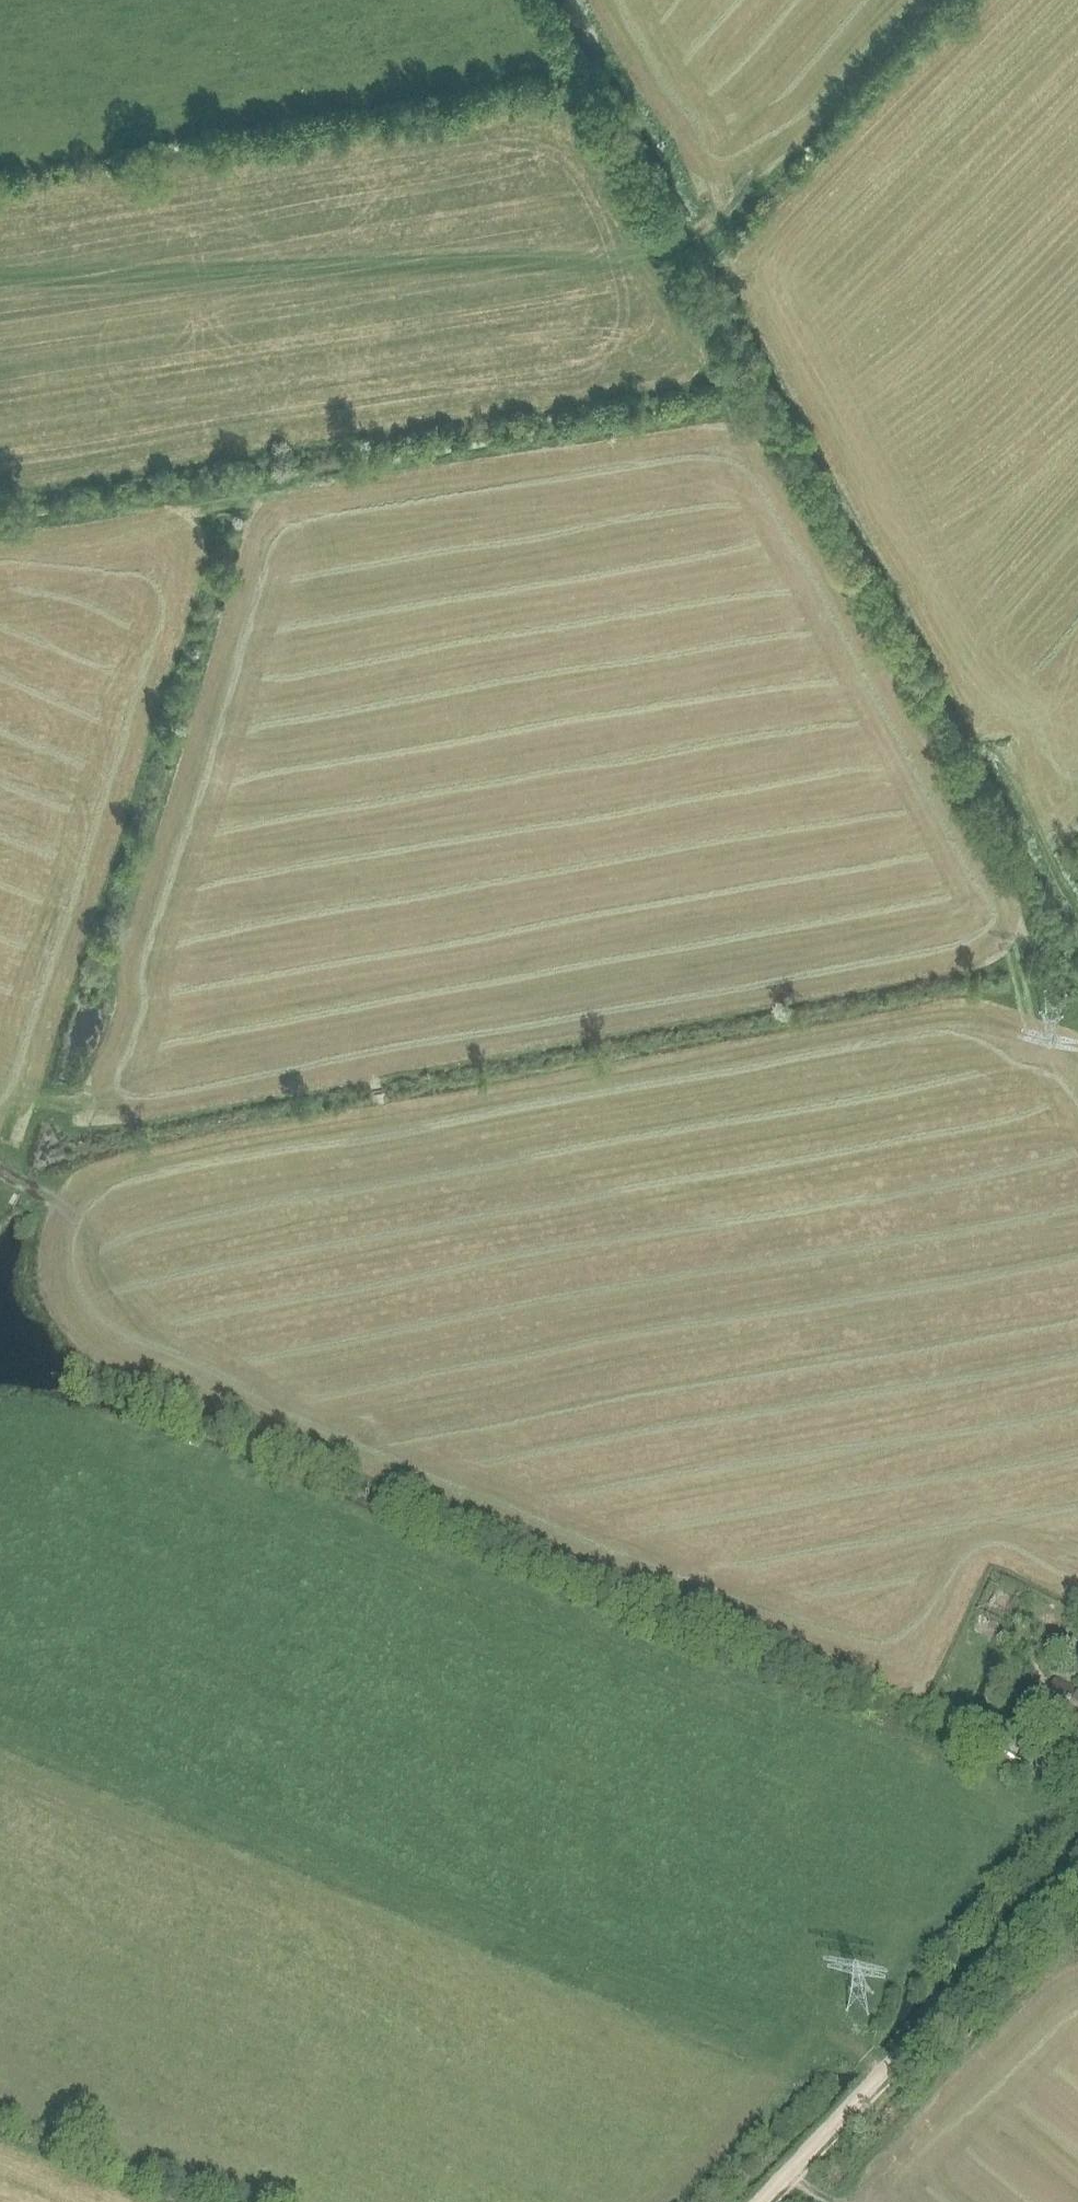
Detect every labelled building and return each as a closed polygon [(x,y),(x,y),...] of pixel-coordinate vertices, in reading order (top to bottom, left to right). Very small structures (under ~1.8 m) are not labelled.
[(1055,1681),(1042,1711),(1077,1727),(1077,1691),(1055,1681)] [(1062,1734),(1053,1730),(1048,1742),(1057,1745),(1062,1734)] [(1028,1751),(1024,1759),(1030,1762),(1035,1754),(1028,1751)]
